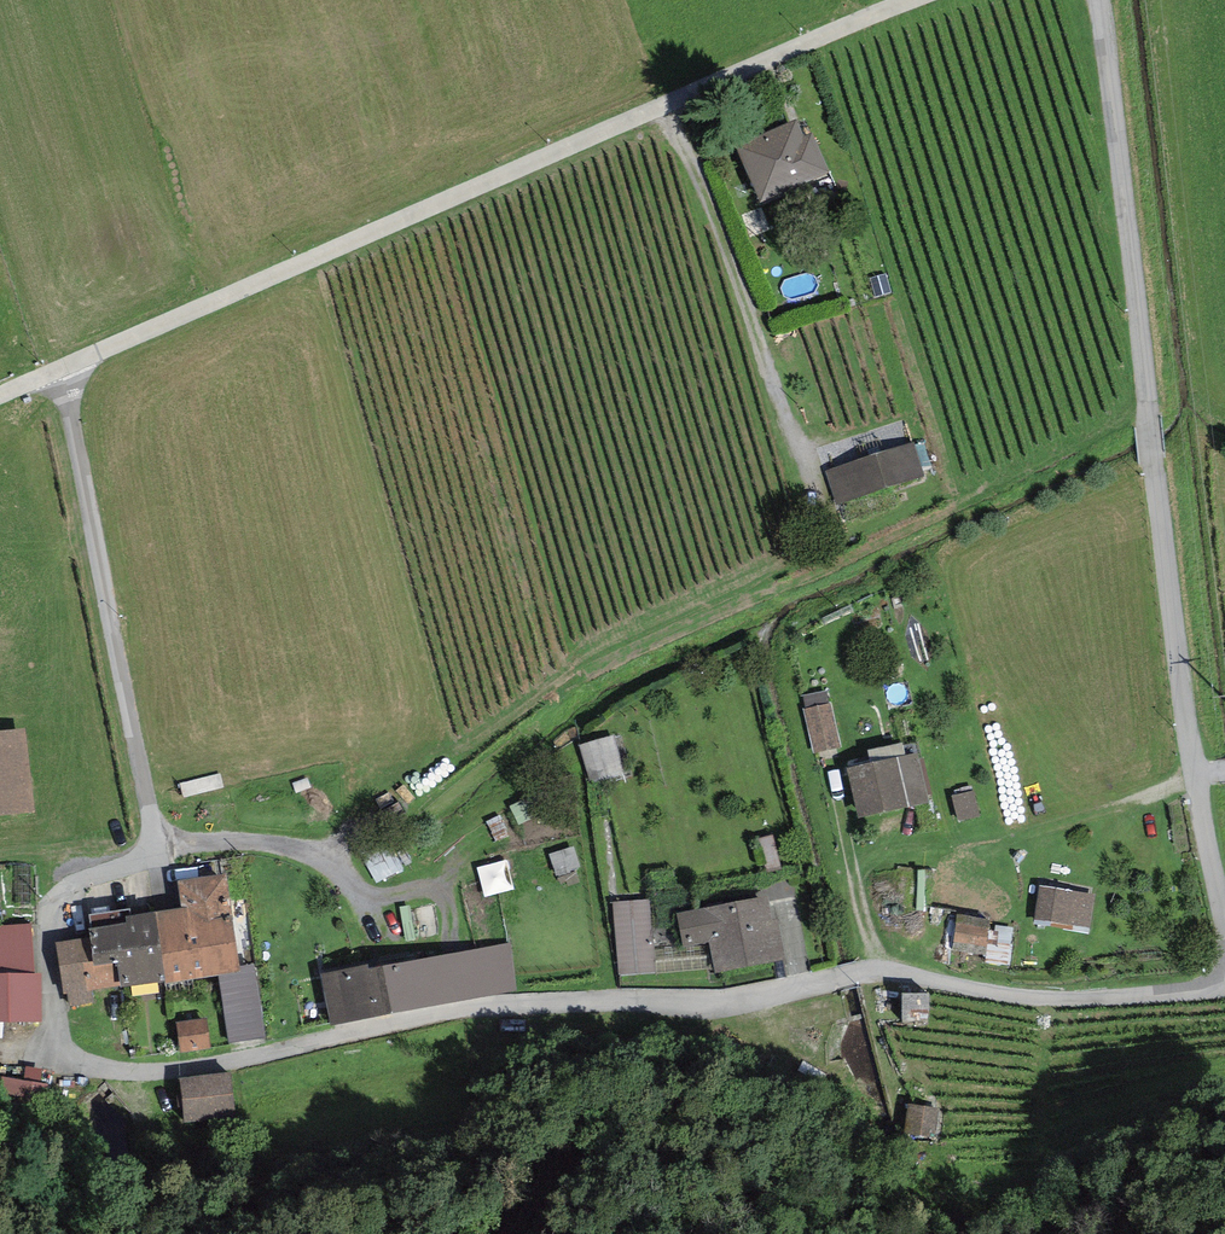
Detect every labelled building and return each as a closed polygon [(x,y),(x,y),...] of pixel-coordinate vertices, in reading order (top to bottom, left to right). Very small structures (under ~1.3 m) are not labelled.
[(829,172),(812,133),(804,137),(796,120),(737,146),(761,200),(804,181),(805,183),(829,172)] [(914,440),(825,470),(837,506),(926,476),(914,440)] [(803,696),(806,709),(830,703),(827,690),(803,696)] [(806,709),(803,709),(814,753),(840,747),(830,703),(806,709)] [(0,731),(0,815),(35,811),(24,728),(0,731)] [(591,778),(625,774),(621,737),(586,741),(591,778)] [(871,763),(905,756),(902,742),(868,750),(871,763)] [(919,759),(918,753),(905,756),(871,763),(847,769),(858,817),(929,802),(927,795),(919,759)] [(923,758),(919,759),(927,795),(932,794),(923,758)] [(758,840),(767,872),(781,869),(772,836),(758,840)] [(510,862),(483,868),(488,896),(516,891),(510,862)] [(769,901),(796,895),(791,870),(752,878),(756,899),(768,896),(769,901)] [(181,908),(155,911),(166,981),(166,983),(219,975),(240,972),(239,966),(227,874),(177,881),(181,908)] [(1095,894),(1039,886),(1033,920),(1090,929),(1095,894)] [(708,942),(715,973),(786,959),(778,919),(773,920),(769,901),(768,896),(756,899),(676,913),(683,947),(708,942)] [(650,900),(616,901),(619,974),(654,973),(650,900)] [(117,964),(121,986),(120,988),(166,981),(155,911),(131,915),(130,909),(89,915),(92,928),(89,929),(90,938),(94,967),(117,964)] [(990,919),(957,914),(953,949),(985,954),(990,919)] [(34,972),(31,923),(0,926),(0,974),(34,972)] [(94,967),(90,938),(55,943),(63,994),(67,993),(69,1006),(93,1002),(92,990),(121,986),(117,964),(94,967)] [(367,966),(321,975),(331,1025),(518,991),(509,944),(368,970),(367,966)] [(253,964),(239,966),(240,972),(219,975),(231,1042),(265,1036),(253,964)] [(40,1022),(40,972),(34,972),(0,974),(0,1023),(40,1022)] [(929,993),(902,993),(903,1022),(929,1023),(929,993)] [(205,1019),(176,1023),(181,1052),(209,1047),(205,1019)] [(24,1080),(41,1083),(43,1069),(26,1066),(24,1080)] [(229,1072),(179,1079),(186,1122),(236,1114),(229,1072)] [(48,1084),(41,1083),(24,1080),(2,1076),(0,1090),(0,1092),(46,1099),(48,1084)] [(935,1131),(938,1108),(909,1104),(905,1134),(930,1137),(931,1131),(935,1131)]
